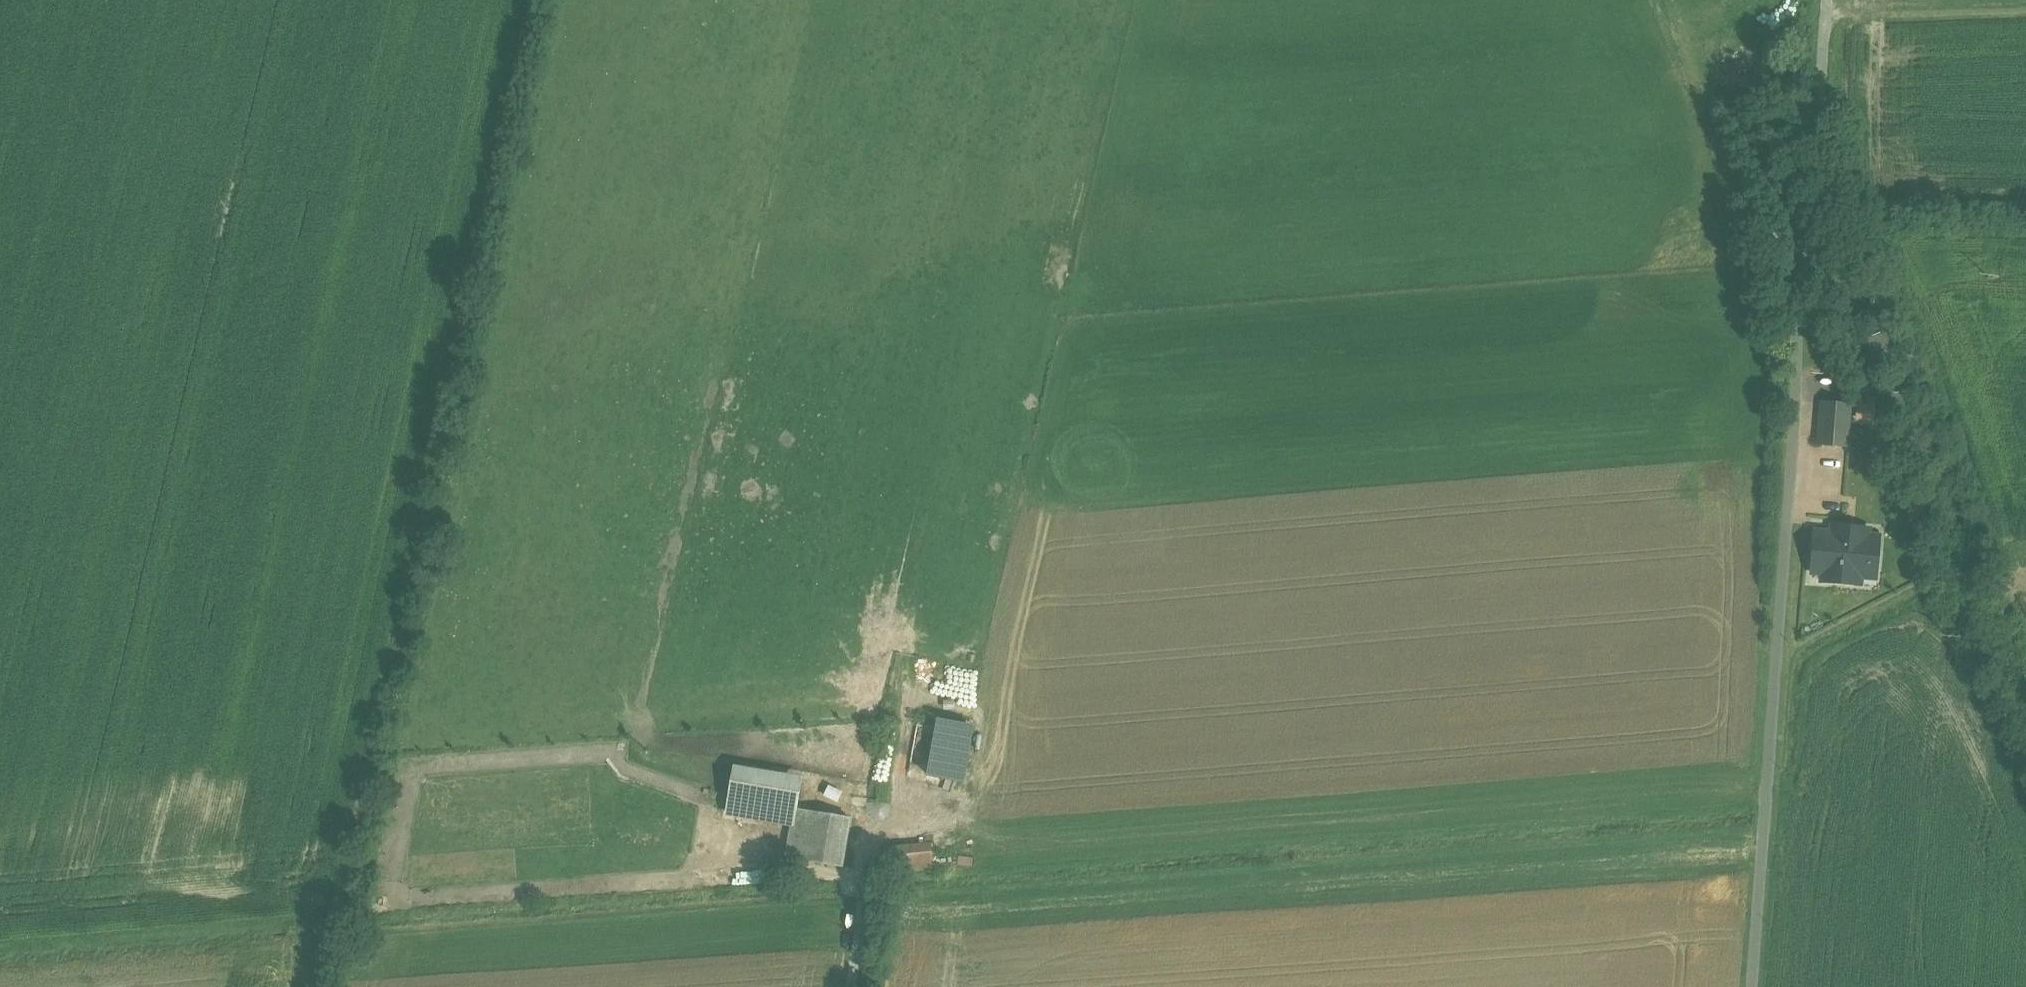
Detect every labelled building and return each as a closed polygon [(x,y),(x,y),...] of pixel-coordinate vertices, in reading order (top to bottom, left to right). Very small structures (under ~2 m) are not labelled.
[(1850,406),(1822,403),(1818,443),(1847,445),(1850,406)] [(1860,576),(1876,578),(1879,537),(1868,536),(1868,529),(1833,526),(1832,533),(1815,531),(1812,572),(1823,573),(1823,581),(1860,584),(1860,576)] [(800,777),(739,766),(731,811),(793,822),(795,809),(800,777)] [(850,818),(795,809),(793,822),(787,857),(842,867),(850,818)]
